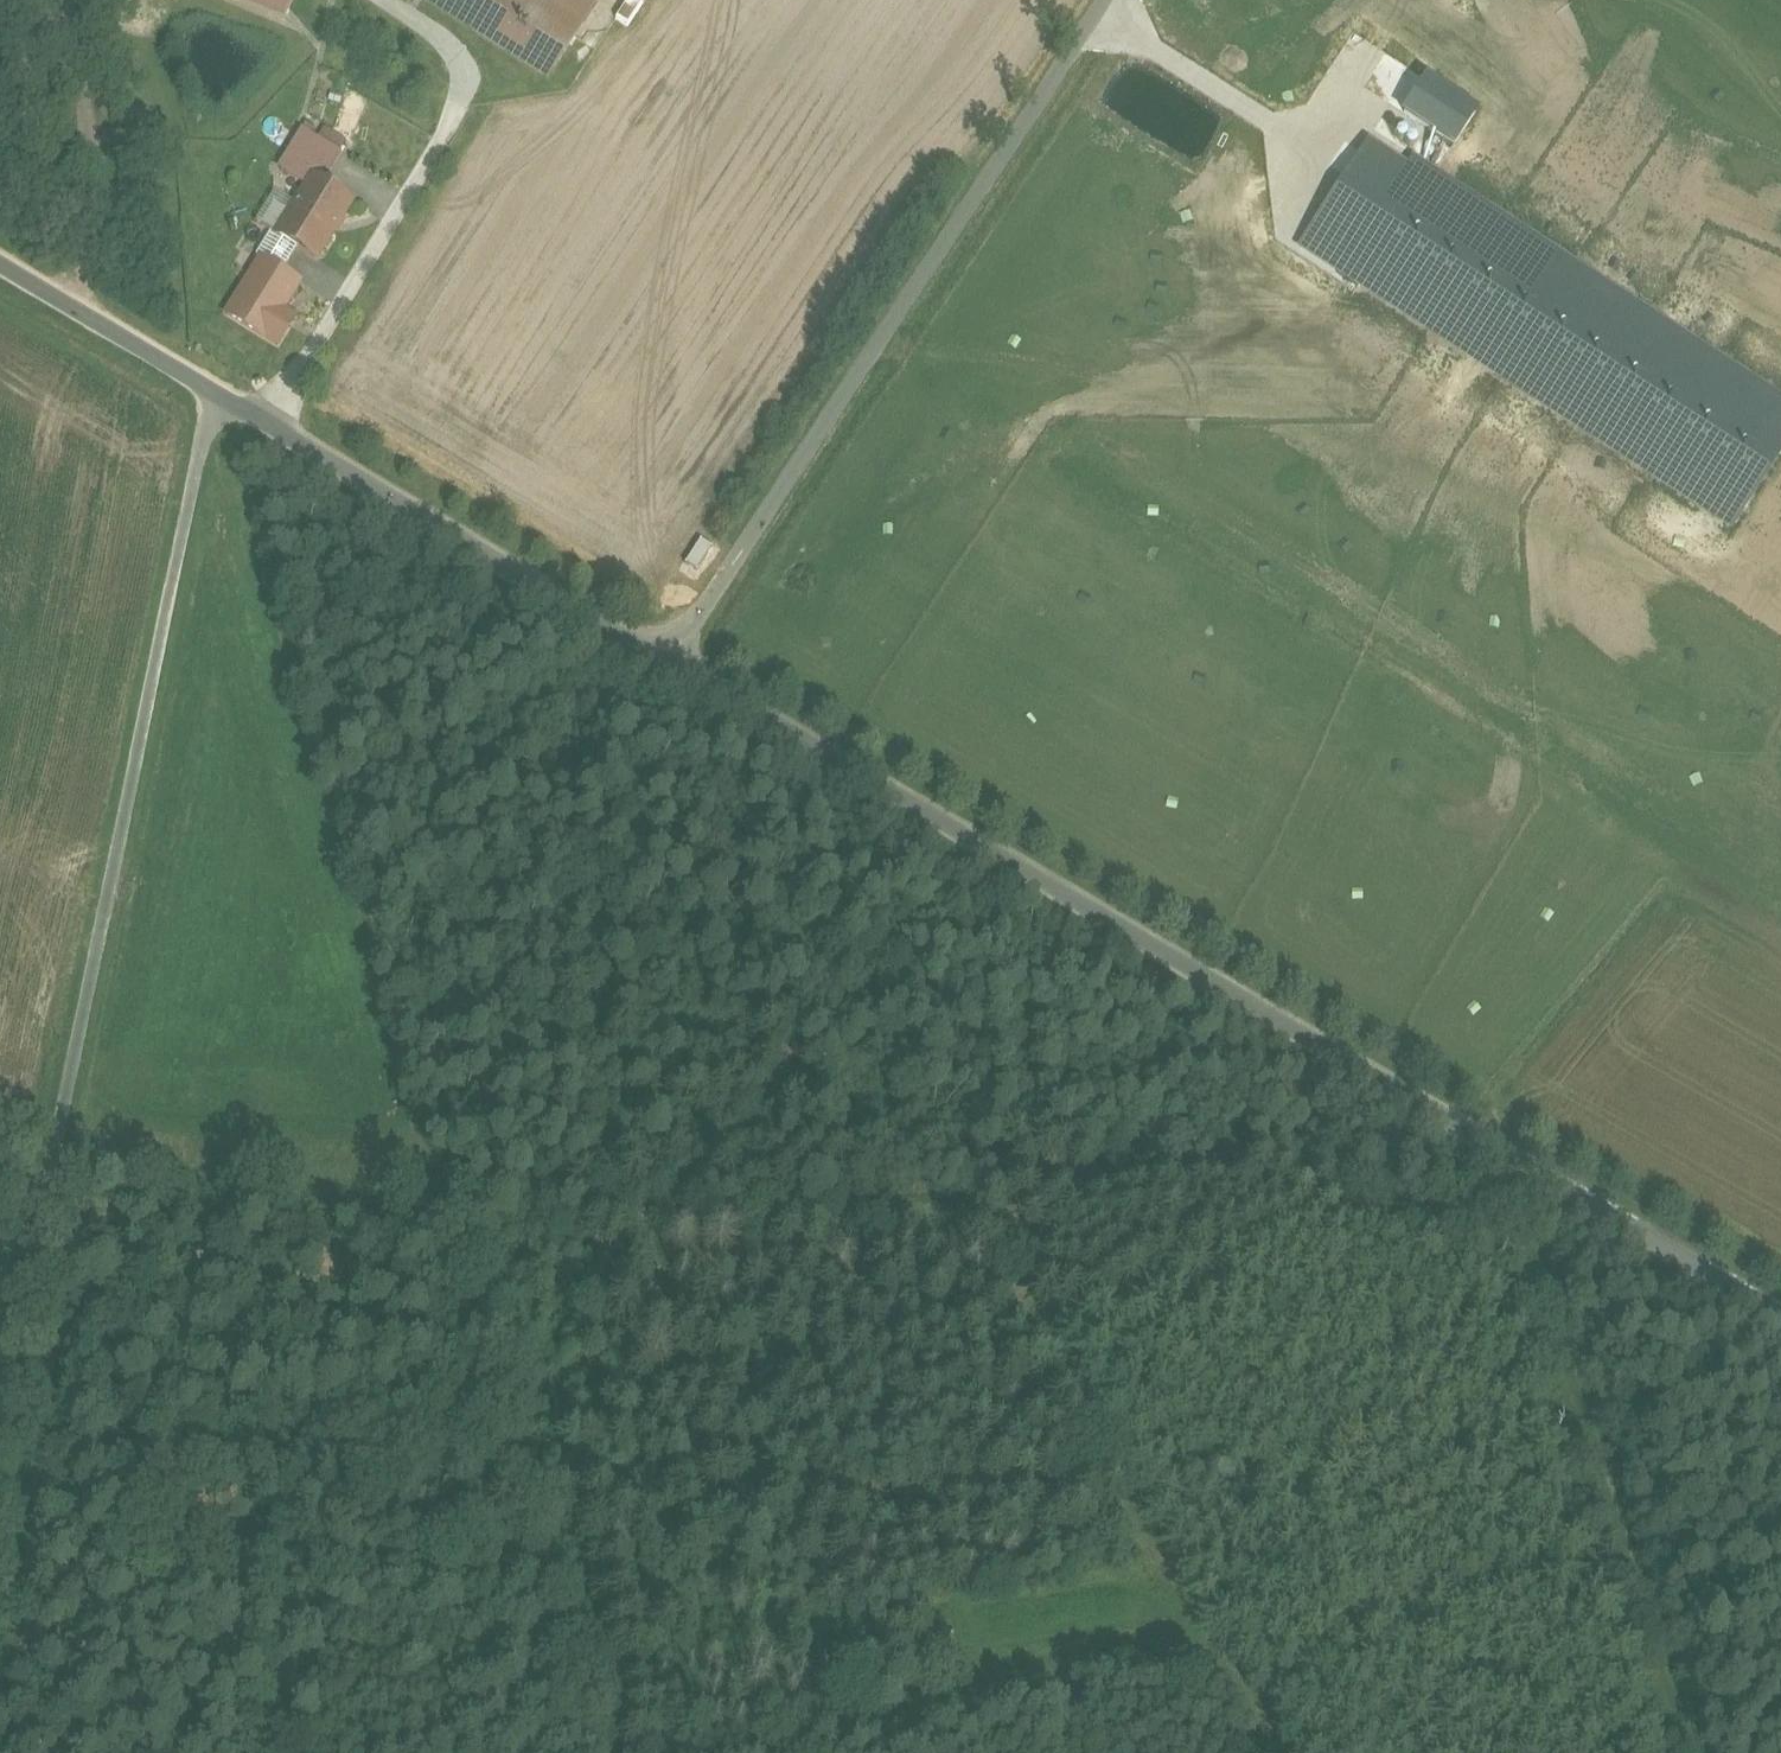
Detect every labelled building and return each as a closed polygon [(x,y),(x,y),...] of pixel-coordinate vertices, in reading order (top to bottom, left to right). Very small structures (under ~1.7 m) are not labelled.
[(478,39),(502,0),(415,0),(478,39)] [(622,20),(641,26),(648,0),(627,0),(622,20)] [(1442,75),(1416,114),(1470,150),(1496,112),(1442,75)] [(352,195),(320,178),(338,146),(297,122),(273,165),(299,179),(270,232),(317,259),(352,195)] [(1379,137),(1309,255),(1419,319),(1426,306),(1420,302),(1431,283),(1440,288),(1446,278),(1451,281),(1486,220),(1499,228),(1508,212),(1379,137)] [(299,279),(260,254),(223,312),(277,346),(297,314),(283,304),(299,279)]
